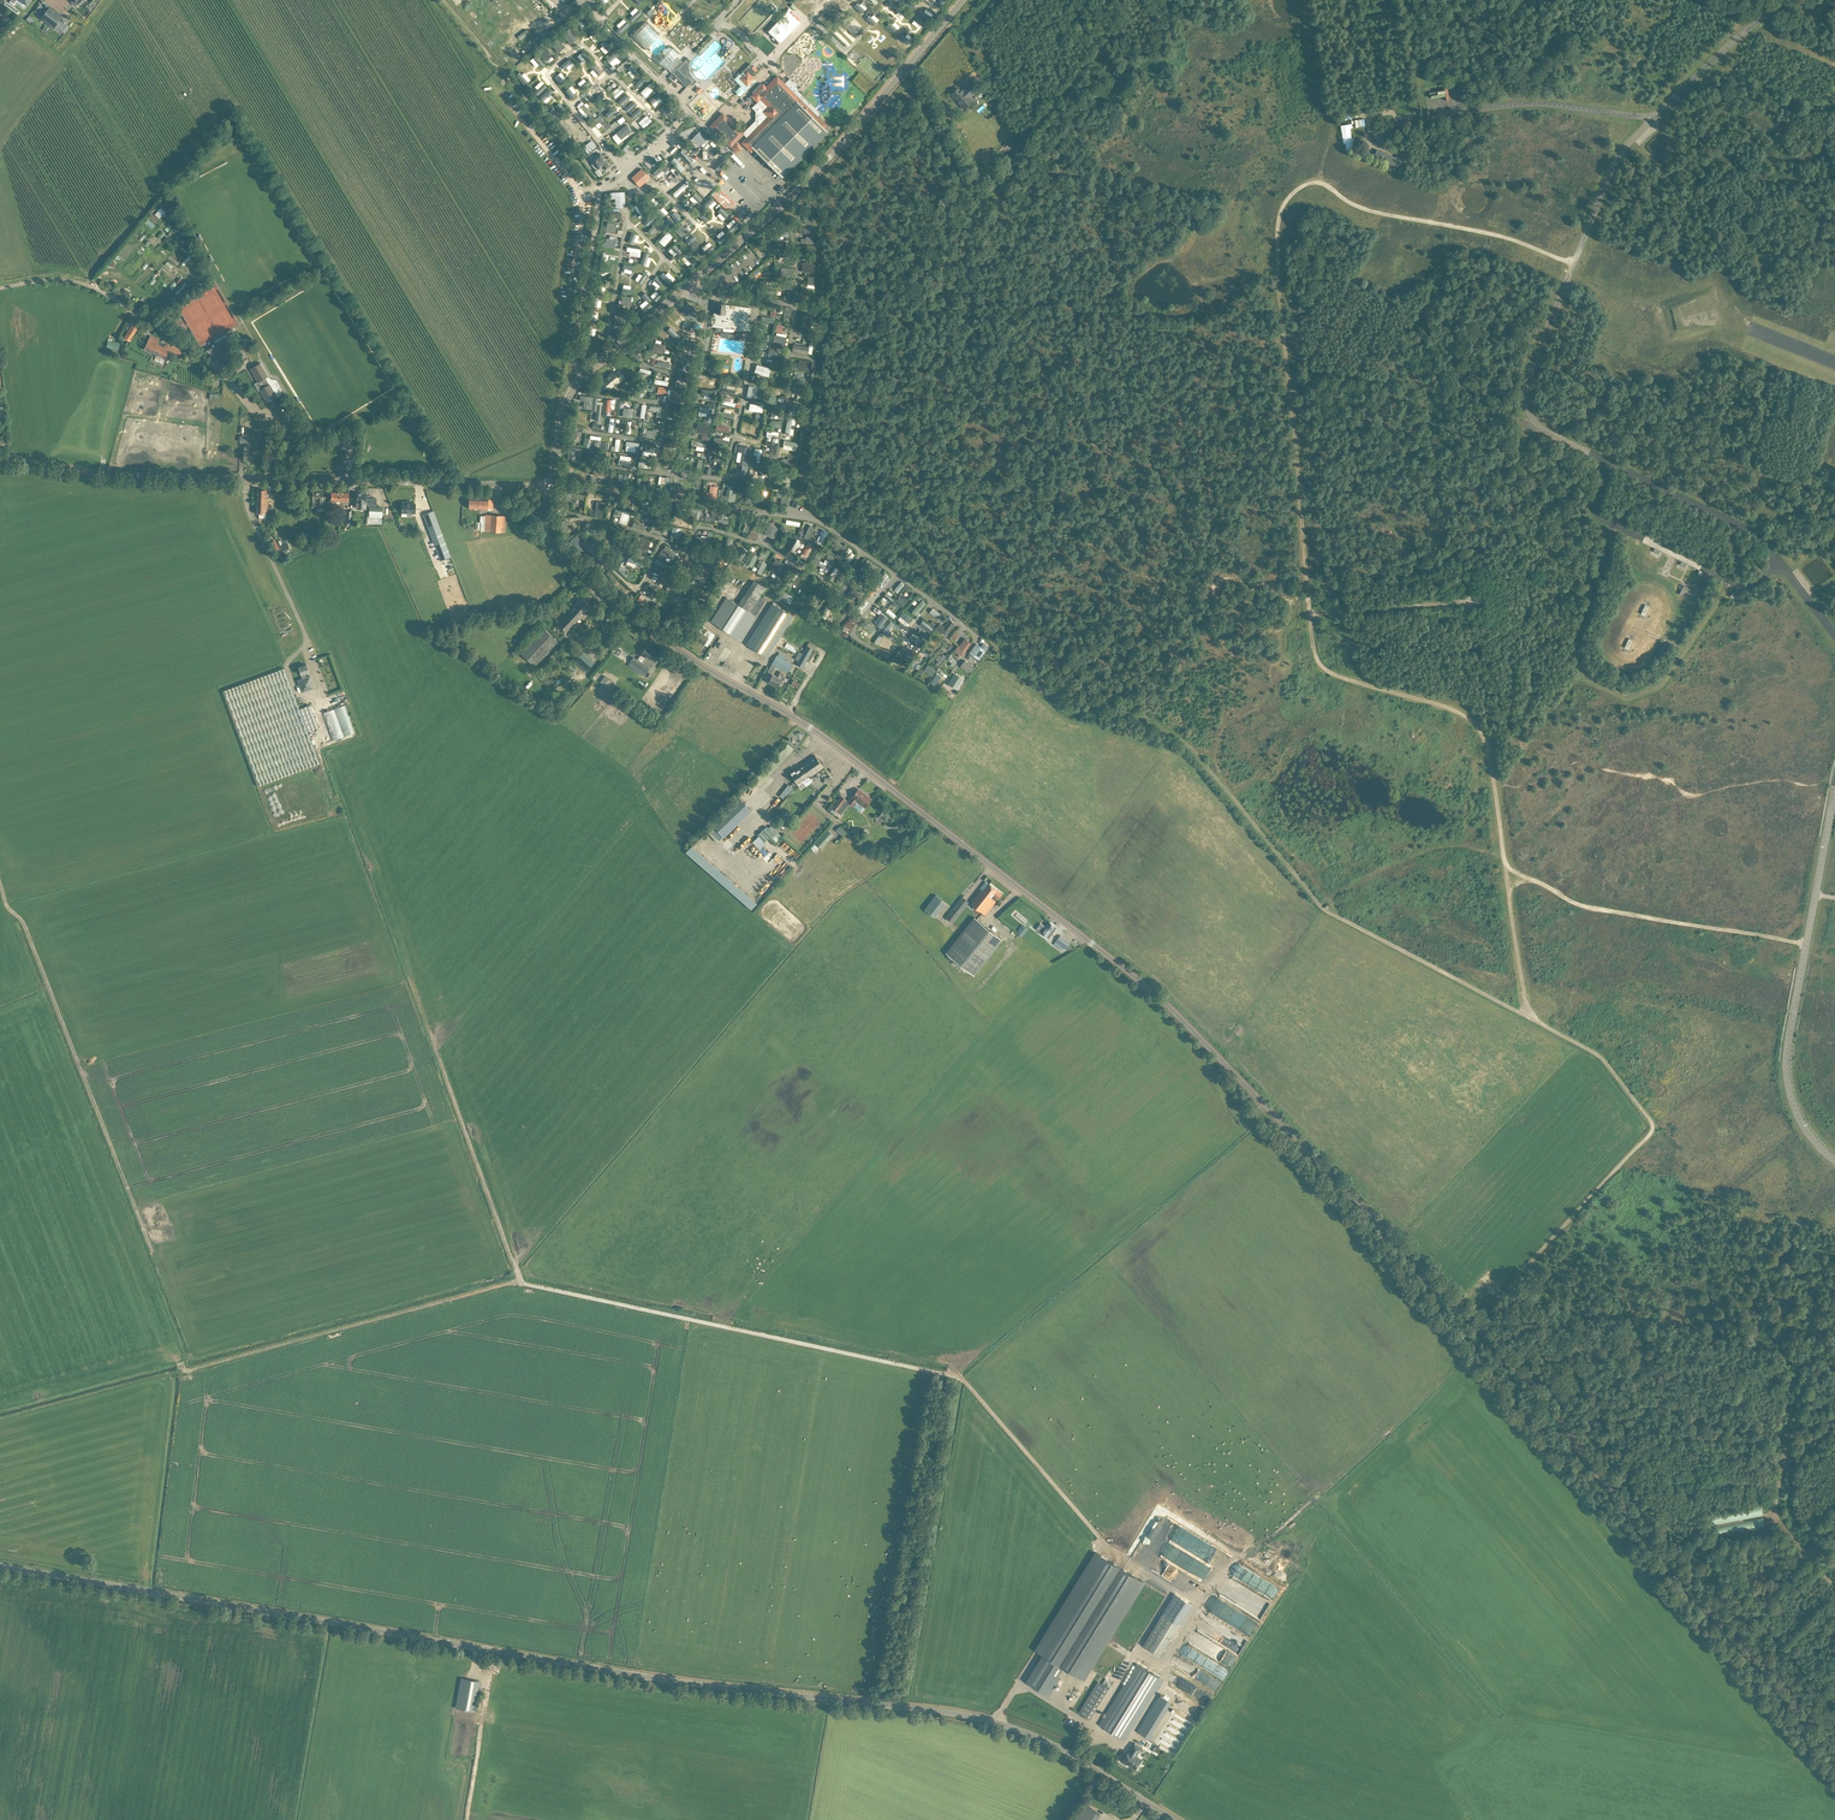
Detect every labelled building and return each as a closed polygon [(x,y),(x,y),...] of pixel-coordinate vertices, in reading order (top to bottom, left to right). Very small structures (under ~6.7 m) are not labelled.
[(487,3),(494,11),(498,7),(496,5),(491,0),(490,0),(487,3)] [(903,3),(914,10),(917,6),(909,1),(907,0),(905,0),(903,3)] [(858,2),(854,6),(861,13),(865,10),(860,5),(858,2)] [(539,3),(536,6),(544,15),(548,12),(545,9),(539,3)] [(556,10),(556,11),(559,15),(568,7),(565,3),(563,4),(556,10)] [(48,23),(56,12),(50,7),(46,12),(42,10),(44,7),(40,4),(35,11),(39,14),(40,12),(44,15),(41,18),(48,23)] [(469,6),(465,10),(472,17),(476,14),(474,12),(469,6)] [(530,6),(527,9),(529,11),(535,18),(539,14),(530,6)] [(901,7),(898,11),(899,12),(905,16),(907,17),(910,13),(901,7)] [(651,8),(647,13),(650,16),(655,11),(651,8)] [(633,15),(629,18),(632,22),(642,13),(639,10),(638,10),(633,15)] [(921,10),(919,14),(929,21),(932,17),(924,12),(921,10)] [(501,11),(497,14),(507,23),(510,20),(510,19),(503,13),(501,11)] [(58,22),(62,16),(56,12),(48,23),(54,27),(57,24),(60,27),(59,29),(63,32),(68,25),(64,22),(62,25),(58,22)] [(582,15),(578,18),(585,25),(587,28),(591,25),(582,15)] [(869,15),(866,18),(873,26),(877,22),(872,17),(869,15)] [(916,16),(913,20),(914,21),(922,26),(924,27),(927,24),(916,16)] [(478,17),(475,21),(482,29),(485,25),(484,24),(479,18),(478,17)] [(542,18),(539,21),(540,22),(545,28),(549,24),(542,18)] [(619,28),(617,30),(620,33),(629,25),(626,21),(626,22),(619,28)] [(512,22),(509,25),(516,32),(519,28),(518,27),(513,22),(512,22)] [(890,22),(887,26),(895,33),(898,29),(892,24),(890,22)] [(487,28),(484,31),(492,41),(496,38),(495,38),(489,31),(487,28)] [(563,35),(571,45),(578,39),(570,29),(563,35)] [(593,29),(590,32),(592,34),(597,40),(601,36),(593,29)] [(522,31),(518,34),(527,44),(531,40),(530,40),(524,33),(522,31)] [(903,34),(900,38),(908,45),(911,41),(905,36),(903,34)] [(560,36),(552,43),(555,47),(557,45),(563,40),(560,36)] [(498,41),(494,44),(503,54),(506,51),(500,44),(498,41)] [(604,41),(600,44),(602,46),(608,51),(611,48),(604,41)] [(542,46),(537,50),(539,53),(547,62),(552,57),(549,54),(551,52),(550,52),(549,49),(547,51),(546,50),(545,48),(544,48),(542,46)] [(514,49),(508,55),(511,58),(517,53),(514,49)] [(617,49),(613,52),(619,58),(622,55),(617,49)] [(583,51),(580,54),(586,61),(589,64),(592,60),(583,51)] [(536,55),(533,58),(539,65),(541,68),(545,65),(536,55)] [(610,56),(607,59),(612,65),(612,64),(615,61),(610,56)] [(677,56),(666,67),(667,69),(672,73),(676,68),(677,69),(683,62),(677,56)] [(569,58),(561,65),(564,69),(566,67),(572,62),(569,58)] [(676,68),(672,73),(681,82),(688,75),(693,80),(690,83),(692,85),(696,81),(693,78),(692,76),(690,74),(690,72),(689,70),(689,68),(689,66),(689,64),(689,62),(690,60),(688,58),(683,62),(677,69),(676,68)] [(750,63),(748,65),(740,73),(742,76),(740,79),(747,86),(755,79),(752,76),(756,72),(751,68),(753,66),(750,63)] [(594,64),(591,68),(593,70),(598,75),(601,72),(594,64)] [(631,65),(628,68),(630,70),(635,75),(635,76),(639,72),(631,65)] [(520,72),(516,75),(524,85),(528,82),(522,75),(520,72)] [(558,74),(554,77),(561,85),(565,82),(563,80),(558,74)] [(688,75),(681,82),(686,87),(690,83),(693,80),(688,75)] [(643,76),(637,82),(641,85),(646,80),(643,76)] [(754,149),(782,177),(828,132),(824,128),(826,125),(777,76),(766,87),(763,84),(762,85),(761,83),(754,90),(752,92),(753,93),(751,96),(757,102),(752,107),(755,110),(755,111),(755,120),(752,124),(756,128),(742,142),(751,152),(754,149)] [(580,86),(583,90),(591,83),(588,79),(586,81),(580,86)] [(614,81),(608,86),(611,89),(617,84),(614,81)] [(980,89),(978,85),(974,81),(959,93),(956,90),(952,94),(965,109),(973,101),(970,98),(980,89)] [(537,89),(534,92),(538,95),(547,86),(544,83),(537,89)] [(650,85),(645,90),(648,94),(654,88),(650,85)] [(620,87),(614,93),(617,96),(623,91),(620,87)] [(569,88),(565,91),(572,99),(576,96),(574,94),(569,88)] [(549,89),(540,98),(543,101),(544,101),(550,94),(552,92),(549,89)] [(659,92),(649,100),(652,104),(659,98),(662,96),(659,92)] [(626,94),(620,99),(623,103),(629,98),(626,94)] [(599,95),(592,100),(596,104),(602,99),(599,95)] [(633,101),(627,107),(630,110),(636,105),(633,101)] [(669,101),(666,104),(671,109),(673,111),(676,108),(669,101)] [(605,102),(599,107),(602,111),(608,105),(605,102)] [(561,104),(557,108),(562,113),(566,110),(561,104)] [(588,116),(590,119),(594,116),(585,105),(579,110),(586,118),(588,116)] [(639,108),(633,113),(636,117),(642,112),(639,108)] [(611,109),(605,114),(608,118),(614,113),(611,109)] [(553,111),(549,114),(555,121),(558,117),(553,111)] [(645,115),(639,121),(643,124),(648,119),(645,115)] [(722,118),(720,116),(710,126),(731,147),(744,134),(726,116),(724,118),(722,118)] [(1351,138),(1350,128),(1352,127),(1350,128),(1350,124),(1352,124),(1341,125),(1344,143),(1346,143),(1346,144),(1347,150),(1355,148),(1354,143),(1353,143),(1353,140),(1354,139),(1353,138),(1351,138)] [(693,138),(702,146),(708,140),(700,132),(693,138)] [(999,151),(1005,156),(1013,147),(1006,141),(999,151)] [(1407,153),(1401,150),(1400,150),(1396,158),(1377,150),(1374,157),(1401,168),(1407,153)] [(599,177),(602,175),(607,171),(606,169),(610,166),(600,153),(594,157),(591,153),(587,156),(590,161),(592,160),(594,162),(592,164),(596,170),(595,171),(599,177)] [(666,162),(663,166),(664,167),(669,172),(670,172),(673,169),(666,162)] [(650,177),(642,169),(632,178),(640,186),(650,177)] [(676,172),(673,176),(674,177),(679,182),(680,183),(683,179),(676,172)] [(685,184),(681,187),(683,188),(688,194),(692,191),(685,184)] [(611,193),(611,199),(615,198),(616,207),(625,207),(625,192),(611,193)] [(695,193),(692,196),(697,202),(699,203),(702,200),(695,193)] [(711,197),(703,204),(707,208),(709,206),(714,201),(711,197)] [(649,198),(646,202),(653,208),(656,205),(651,200),(649,198)] [(637,200),(634,203),(636,205),(642,212),(643,212),(646,209),(637,200)] [(721,207),(718,211),(720,213),(725,218),(729,215),(721,207)] [(659,208),(656,211),(662,218),(666,215),(660,210),(659,208)] [(700,211),(697,215),(702,220),(706,217),(700,211)] [(808,211),(797,211),(797,216),(802,216),(802,218),(804,218),(804,224),(812,224),(812,221),(808,221),(808,211)] [(676,213),(672,216),(678,222),(681,219),(676,213)] [(651,216),(646,221),(650,224),(655,219),(651,216)] [(669,219),(666,222),(671,228),(674,225),(669,219)] [(658,221),(651,229),(654,232),(662,225),(658,221)] [(729,228),(727,230),(730,233),(739,224),(736,221),(735,221),(729,228)] [(606,232),(616,234),(617,225),(608,223),(606,232)] [(800,243),(812,244),(815,244),(815,239),(811,239),(812,228),(805,227),(805,228),(800,228),(800,233),(807,234),(806,239),(801,238),(800,243)] [(679,228),(675,231),(682,239),(685,235),(684,234),(679,228)] [(664,229),(656,236),(660,240),(668,233),(664,229)] [(789,231),(776,232),(777,237),(783,236),(785,236),(785,240),(789,240),(789,231)] [(632,232),(628,242),(633,244),(634,241),(636,235),(637,234),(632,232)] [(719,238),(716,240),(720,244),(728,237),(724,233),(719,238)] [(603,242),(602,246),(615,248),(616,240),(613,239),(614,237),(610,236),(609,239),(606,238),(605,242),(603,242)] [(670,236),(663,243),(666,246),(674,239),(670,236)] [(691,236),(686,241),(689,245),(694,240),(691,236)] [(675,245),(671,248),(676,253),(678,256),(682,252),(675,245)] [(704,250),(701,253),(704,257),(714,248),(711,245),(704,250)] [(803,251),(803,253),(804,254),(805,254),(806,253),(815,254),(816,246),(804,245),(804,251),(803,251)] [(792,252),(780,252),(779,260),(789,260),(790,260),(790,261),(793,261),(792,252)] [(687,253),(684,256),(684,257),(690,263),(693,266),(696,262),(687,253)] [(803,262),(802,272),(813,272),(814,263),(803,262)] [(605,265),(597,270),(599,274),(601,273),(607,269),(608,269),(605,265)] [(781,267),(780,274),(792,275),(793,269),(781,267)] [(663,272),(660,275),(669,284),(673,281),(672,281),(666,274),(663,272)] [(638,281),(638,282),(642,284),(647,276),(643,273),(642,275),(638,281)] [(656,276),(653,279),(654,281),(659,286),(660,286),(663,283),(656,276)] [(808,280),(808,284),(815,285),(814,288),(819,289),(819,294),(822,294),(822,289),(822,286),(821,286),(821,285),(820,285),(821,278),(811,277),(811,280),(808,280)] [(598,286),(595,289),(602,296),(605,293),(603,291),(598,286)] [(758,288),(757,292),(759,293),(759,297),(772,298),(773,294),(775,294),(775,290),(758,288)] [(653,298),(656,301),(663,294),(659,291),(658,293),(653,298)] [(645,293),(641,296),(648,303),(651,300),(645,293)] [(139,302),(149,308),(150,305),(141,299),(139,302)] [(642,308),(641,309),(644,313),(652,306),(649,302),(648,303),(642,308)] [(687,302),(683,307),(684,307),(688,310),(688,311),(695,317),(699,312),(687,302)] [(717,303),(716,312),(726,314),(727,304),(717,303)] [(726,314),(716,312),(716,314),(713,314),(711,324),(714,324),(738,327),(737,330),(753,332),(754,323),(749,323),(751,308),(727,304),(726,314)] [(805,306),(804,311),(809,312),(809,315),(818,317),(820,309),(805,307),(805,306)] [(631,327),(639,321),(631,313),(613,311),(611,323),(611,324),(611,326),(610,329),(609,331),(608,333),(606,335),(603,341),(608,347),(631,327)] [(796,331),(804,332),(808,313),(800,311),(796,331)] [(132,325),(125,338),(129,340),(136,327),(132,325)] [(670,327),(667,331),(677,340),(680,336),(670,327)] [(775,335),(773,343),(785,346),(786,337),(779,336),(780,334),(777,333),(777,335),(775,335)] [(150,337),(144,349),(157,355),(166,359),(170,350),(172,347),(166,344),(165,347),(157,344),(159,340),(150,336),(150,337)] [(228,349),(227,338),(227,337),(226,337),(227,338),(216,344),(217,345),(214,346),(213,344),(212,345),(214,347),(207,350),(207,351),(215,356),(214,356),(227,348),(227,349),(228,349)] [(759,339),(756,354),(760,355),(761,348),(766,348),(766,346),(768,347),(768,345),(766,345),(767,343),(762,342),(763,340),(759,339)] [(654,342),(652,351),(662,353),(664,345),(660,344),(661,341),(656,340),(655,343),(654,342)] [(120,344),(112,342),(108,341),(107,347),(119,349),(120,344)] [(792,352),(798,353),(807,354),(808,347),(793,345),(792,352)] [(632,348),(629,351),(638,360),(641,357),(632,348)] [(784,356),(778,354),(778,352),(774,351),(770,350),(769,350),(768,357),(783,360),(784,356)] [(798,369),(810,371),(811,368),(810,368),(811,361),(803,360),(802,363),(798,363),(798,369)] [(258,391),(260,390),(267,402),(277,397),(279,395),(277,391),(278,389),(275,384),(268,382),(265,377),(268,376),(261,363),(251,369),(258,382),(254,384),(258,391)] [(757,364),(755,373),(768,377),(770,368),(757,364)] [(625,377),(623,375),(619,370),(615,374),(613,372),(602,381),(603,382),(602,383),(601,385),(601,387),(603,389),(605,390),(607,389),(608,388),(609,389),(619,381),(620,382),(625,377)] [(677,373),(676,376),(679,377),(686,378),(685,382),(690,383),(691,376),(677,373)] [(722,387),(722,392),(734,394),(735,390),(727,388),(728,381),(724,380),(723,387),(722,387)] [(701,392),(701,394),(701,395),(703,395),(704,394),(704,395),(710,395),(710,398),(710,400),(715,401),(716,391),(702,389),(701,392)] [(797,390),(796,394),(801,395),(800,400),(804,401),(806,392),(797,390)] [(581,395),(580,401),(584,401),(587,401),(587,405),(584,404),(584,408),(591,409),(593,397),(581,395)] [(594,397),(592,411),(597,411),(596,420),(600,421),(602,405),(597,405),(598,402),(598,398),(594,397)] [(722,400),(721,404),(734,407),(735,403),(729,402),(730,398),(725,397),(724,400),(722,400)] [(776,401),(775,408),(784,410),(785,408),(784,407),(786,403),(783,402),(784,399),(779,398),(778,401),(776,401)] [(650,406),(649,410),(657,411),(657,416),(660,416),(661,407),(650,406)] [(674,406),(673,410),(678,411),(678,414),(685,416),(686,412),(687,408),(678,406),(674,406)] [(700,407),(699,411),(699,412),(704,412),(707,413),(707,416),(711,417),(712,408),(700,407)] [(623,416),(623,417),(631,418),(632,408),(624,408),(623,416)] [(722,411),(721,415),(733,418),(734,414),(731,413),(732,410),(726,408),(724,409),(724,412),(722,411)] [(772,410),(771,413),(779,415),(779,418),(782,419),(784,411),(780,411),(772,410)] [(669,421),(668,429),(680,431),(681,424),(669,421)] [(698,424),(696,432),(708,434),(710,426),(698,424)] [(717,425),(716,429),(728,432),(729,428),(721,426),(722,424),(719,424),(718,425),(717,425)] [(574,426),(572,439),(576,439),(576,437),(577,431),(581,432),(582,432),(583,428),(581,428),(574,426)] [(642,433),(642,436),(655,438),(656,430),(653,430),(652,431),(646,430),(646,434),(642,433)] [(341,439),(343,445),(356,442),(353,432),(338,437),(340,437),(341,439)] [(590,435),(589,439),(596,440),(594,448),(600,449),(601,441),(601,440),(601,437),(590,435)] [(667,439),(666,443),(667,443),(667,446),(669,446),(669,443),(673,444),(673,447),(679,448),(680,441),(673,440),(667,439)] [(766,441),(765,444),(771,446),(769,454),(774,455),(777,443),(776,443),(766,441)] [(244,460),(245,460),(253,460),(254,452),(249,452),(249,446),(244,446),(244,460)] [(739,446),(738,454),(741,455),(740,462),(745,463),(745,464),(748,465),(748,464),(750,448),(739,446)] [(569,450),(567,462),(571,463),(572,461),(572,457),(573,457),(575,456),(575,455),(581,456),(583,449),(570,447),(569,451),(569,450)] [(344,450),(341,460),(340,466),(346,468),(349,459),(348,458),(350,452),(344,450)] [(715,456),(712,465),(713,466),(714,465),(716,466),(715,469),(722,472),(726,458),(716,455),(715,456)] [(763,466),(763,469),(766,470),(766,469),(770,470),(771,468),(770,467),(772,459),(769,458),(767,466),(763,466)] [(784,460),(783,464),(789,466),(788,469),(791,470),(792,465),(793,465),(793,463),(792,463),(793,459),(788,458),(787,460),(787,459),(787,461),(784,460)] [(639,460),(638,466),(638,467),(651,468),(651,465),(645,464),(646,460),(641,460),(639,460)] [(594,470),(593,475),(598,475),(604,476),(603,479),(607,479),(607,476),(608,476),(608,471),(594,470)] [(780,476),(779,481),(783,481),(789,482),(791,473),(787,472),(786,477),(783,477),(780,476)] [(659,476),(658,483),(661,484),(660,487),(660,489),(664,490),(666,482),(669,483),(670,477),(666,476),(666,477),(659,476)] [(703,492),(702,496),(707,497),(711,498),(716,498),(717,491),(715,491),(716,487),(711,486),(709,494),(708,494),(708,493),(703,492)] [(721,496),(721,499),(734,501),(735,494),(736,495),(736,492),(734,491),(735,491),(732,491),(733,490),(732,490),(733,486),(729,486),(728,489),(727,489),(726,497),(721,496)] [(266,498),(267,490),(257,489),(256,513),(267,514),(268,507),(268,498),(266,498)] [(561,490),(560,496),(563,496),(563,498),(571,500),(573,492),(564,490),(564,491),(561,490)] [(313,507),(317,507),(317,508),(325,508),(326,497),(323,497),(323,492),(313,491),(312,499),(313,499),(313,507)] [(745,491),(744,502),(749,503),(749,504),(753,505),(754,500),(751,500),(752,496),(753,492),(748,492),(745,491)] [(335,508),(339,509),(340,492),(332,492),(331,500),(336,501),(335,508)] [(340,492),(339,509),(341,509),(343,509),(343,501),(348,501),(349,493),(340,492)] [(777,492),(776,497),(781,498),(781,499),(781,504),(784,505),(786,494),(777,492)] [(366,493),(357,493),(356,508),(366,508),(366,505),(376,505),(376,499),(366,498),(366,493)] [(469,508),(493,509),(493,499),(469,498),(469,508)] [(615,502),(614,506),(621,508),(623,499),(619,498),(618,503),(615,502)] [(655,500),(653,508),(656,508),(655,514),(662,515),(664,508),(666,509),(667,505),(658,503),(658,501),(655,500)] [(402,502),(402,508),(402,517),(406,517),(406,513),(415,513),(415,503),(407,503),(407,502),(402,502)] [(596,506),(595,515),(603,516),(605,503),(601,502),(600,506),(596,506)] [(642,506),(640,513),(650,517),(653,509),(642,506)] [(382,508),(370,507),(369,517),(382,518),(382,508)] [(434,511),(423,515),(425,520),(440,561),(450,557),(436,516),(434,511)] [(623,511),(619,522),(626,524),(628,517),(624,516),(626,512),(623,511)] [(705,516),(705,520),(714,522),(716,512),(712,511),(711,517),(705,516)] [(719,518),(719,521),(722,522),(722,523),(728,524),(728,519),(724,518),(724,514),(720,513),(719,518)] [(485,522),(485,531),(505,532),(506,522),(506,516),(486,514),(486,516),(485,522)] [(566,520),(557,522),(559,532),(569,530),(566,520)] [(746,525),(743,531),(748,533),(753,522),(747,520),(745,525),(746,525)] [(634,521),(633,526),(643,529),(644,526),(637,523),(638,522),(634,521)] [(586,523),(585,528),(587,528),(586,532),(599,535),(600,531),(594,529),(589,528),(589,525),(590,524),(586,523)] [(653,523),(651,531),(661,534),(664,526),(653,523)] [(770,524),(765,534),(772,538),(778,528),(770,524)] [(810,525),(804,537),(808,539),(808,538),(814,527),(810,525)] [(673,527),(671,537),(678,538),(680,531),(680,532),(681,528),(673,527)] [(608,533),(606,538),(609,538),(609,539),(613,540),(616,529),(612,528),(610,533),(608,533)] [(818,540),(818,541),(822,543),(827,532),(823,530),(822,533),(818,540)] [(571,539),(570,540),(573,543),(580,550),(585,546),(577,535),(574,537),(571,539)] [(703,537),(702,537),(696,536),(695,543),(710,545),(711,538),(706,538),(706,539),(703,538),(703,537)] [(590,537),(589,541),(596,544),(601,545),(603,541),(596,539),(590,537)] [(728,538),(724,549),(728,550),(732,540),(728,538)] [(642,539),(638,550),(647,553),(649,546),(651,547),(653,543),(651,542),(651,541),(642,539)] [(797,539),(791,550),(794,552),(797,546),(799,543),(800,540),(797,539)] [(837,542),(835,545),(839,547),(840,548),(836,554),(837,554),(836,556),(839,557),(840,556),(844,550),(848,545),(845,543),(844,546),(837,542)] [(808,543),(802,553),(806,555),(812,545),(808,543)] [(287,544),(286,545),(280,547),(282,552),(289,550),(287,544)] [(666,546),(663,549),(670,554),(669,556),(671,558),(672,556),(673,557),(676,553),(666,546)] [(744,548),(739,559),(742,561),(747,550),(744,548)] [(614,551),(612,554),(614,556),(613,558),(617,560),(614,564),(617,566),(623,557),(614,551)] [(815,557),(810,564),(813,566),(814,564),(816,565),(819,560),(817,559),(820,554),(817,552),(815,557)] [(847,559),(846,561),(849,563),(854,555),(851,553),(849,556),(847,559)] [(592,554),(589,557),(598,567),(601,564),(596,559),(592,554)] [(629,556),(626,564),(635,567),(636,564),(640,565),(642,561),(629,556)] [(715,564),(720,566),(724,559),(720,556),(715,564)] [(743,562),(741,564),(747,568),(749,565),(752,567),(756,559),(749,556),(745,563),(743,562)] [(655,562),(654,563),(666,569),(668,565),(657,559),(656,559),(655,562)] [(772,564),(771,567),(773,568),(775,569),(778,570),(779,568),(780,565),(781,566),(782,563),(779,562),(777,561),(777,560),(774,559),(773,562),(772,564)] [(825,559),(820,569),(823,571),(826,566),(828,563),(829,561),(825,559)] [(867,560),(860,570),(867,574),(868,572),(869,573),(870,571),(874,574),(877,569),(878,568),(867,560)] [(760,567),(757,571),(762,574),(767,564),(762,562),(760,567)] [(711,576),(716,580),(721,573),(710,564),(707,568),(713,574),(711,576)] [(789,566),(782,578),(785,579),(792,568),(789,566)] [(609,571),(606,574),(614,581),(617,578),(609,571)] [(794,580),(793,582),(797,585),(803,575),(799,573),(794,580)] [(838,578),(836,581),(837,582),(837,583),(840,585),(846,576),(843,573),(839,579),(838,578)] [(885,573),(879,580),(883,583),(888,576),(885,573)] [(696,574),(694,577),(700,580),(698,584),(702,586),(705,577),(696,574)] [(666,589),(666,590),(675,595),(680,586),(670,581),(666,589)] [(901,582),(894,590),(898,593),(905,585),(901,582)] [(648,584),(645,588),(650,591),(652,593),(655,595),(655,596),(658,592),(648,584)] [(749,612),(763,591),(751,584),(738,605),(726,597),(714,617),(711,622),(740,641),(756,616),(749,612)] [(855,585),(850,592),(860,599),(865,593),(855,585)] [(1698,591),(1696,590),(1695,591),(1684,585),(1679,594),(1694,601),(1698,591)] [(875,586),(868,594),(872,597),(879,589),(875,586)] [(693,589),(692,595),(704,598),(706,592),(693,589)] [(783,591),(779,597),(789,603),(791,599),(789,598),(790,595),(783,591)] [(886,593),(883,596),(892,603),(895,600),(886,593)] [(898,595),(895,599),(896,600),(903,606),(907,601),(900,595),(900,596),(898,595)] [(576,605),(572,609),(556,625),(565,633),(570,628),(568,626),(572,622),(574,624),(584,613),(584,612),(590,605),(583,599),(576,605)] [(865,599),(859,608),(862,610),(869,602),(865,599)] [(923,600),(912,612),(916,615),(926,603),(923,600)] [(767,657),(773,647),(793,616),(773,603),(747,644),(767,657)] [(673,609),(665,620),(668,622),(677,612),(673,609)] [(888,609),(885,611),(893,618),(896,615),(888,609)] [(933,609),(930,612),(941,621),(944,617),(933,609)] [(904,612),(900,617),(909,623),(912,619),(904,612)] [(881,613),(874,623),(881,628),(888,618),(881,613)] [(851,615),(845,625),(852,629),(854,625),(851,624),(855,617),(851,615)] [(680,622),(681,623),(680,626),(688,629),(691,621),(682,618),(679,619),(678,620),(680,622)] [(940,624),(937,628),(945,635),(948,631),(954,623),(950,620),(944,627),(940,624)] [(865,621),(862,626),(873,634),(876,630),(865,621)] [(891,621),(883,632),(887,635),(893,626),(895,624),(891,621)] [(923,621),(920,624),(930,632),(933,628),(923,621)] [(704,627),(701,625),(698,631),(699,632),(695,638),(703,644),(708,637),(711,632),(704,627)] [(519,652),(534,666),(557,642),(541,628),(519,652)] [(880,633),(874,642),(878,644),(884,636),(880,633)] [(913,634),(910,637),(913,640),(920,646),(924,642),(922,641),(913,634)] [(958,645),(955,649),(963,655),(971,643),(967,640),(961,648),(959,646),(958,645)] [(799,651),(794,659),(798,661),(796,664),(804,669),(805,667),(803,667),(813,649),(815,650),(817,646),(808,642),(802,653),(799,651)] [(977,644),(970,653),(978,659),(988,646),(984,643),(981,647),(977,644)] [(647,645),(640,656),(644,658),(646,656),(650,659),(653,656),(657,659),(661,654),(660,654),(660,655),(650,648),(650,647),(649,646),(647,645)] [(924,646),(922,650),(928,655),(931,651),(924,646)] [(903,647),(900,651),(907,656),(905,658),(908,660),(912,655),(903,647)] [(574,662),(585,672),(594,662),(582,651),(574,662)] [(772,664),(767,672),(771,674),(775,666),(787,673),(792,664),(783,659),(777,655),(772,664)] [(918,655),(911,663),(914,666),(918,661),(920,663),(922,660),(920,658),(921,658),(918,655)] [(938,661),(936,664),(939,666),(946,657),(943,655),(941,657),(939,655),(937,659),(938,661)] [(644,658),(640,656),(637,660),(634,657),(630,662),(628,666),(636,671),(637,669),(645,675),(646,673),(650,668),(641,662),(644,658)] [(949,657),(947,660),(952,663),(950,665),(953,667),(956,662),(949,657)] [(960,666),(968,673),(973,666),(965,660),(960,666)] [(298,680),(302,692),(314,688),(310,676),(306,677),(305,673),(309,672),(306,664),(299,667),(301,675),(303,679),(298,680)] [(928,665),(926,668),(929,670),(928,672),(932,675),(933,673),(934,673),(936,670),(928,665)] [(284,668),(223,691),(225,697),(258,786),(319,763),(308,731),(319,727),(311,708),(310,705),(299,709),(284,668)] [(777,677),(772,674),(771,676),(768,682),(777,687),(781,679),(784,674),(780,672),(777,677)] [(937,673),(931,683),(935,685),(941,676),(937,673)] [(604,676),(600,682),(608,687),(612,681),(604,676)] [(954,676),(949,684),(957,689),(962,681),(954,676)] [(794,679),(791,684),(797,687),(800,682),(794,679)] [(775,752),(772,749),(764,758),(767,761),(775,752)] [(789,773),(793,779),(819,761),(815,755),(802,764),(803,765),(796,771),(795,769),(789,773)] [(819,761),(793,779),(795,782),(791,784),(793,787),(797,784),(801,789),(806,786),(802,781),(810,775),(810,776),(823,767),(819,761)] [(858,789),(854,794),(848,802),(853,806),(861,813),(865,808),(868,804),(871,799),(858,789)] [(842,797),(841,796),(830,811),(831,812),(834,814),(845,800),(842,797)] [(739,798),(711,824),(705,830),(717,843),(751,811),(739,798)] [(752,842),(757,847),(764,841),(764,842),(768,838),(770,840),(775,835),(766,827),(757,835),(758,836),(752,842)] [(827,830),(815,844),(820,849),(833,835),(827,830)] [(989,883),(983,891),(992,897),(994,894),(999,898),(1002,894),(997,890),(997,889),(989,883)] [(992,897),(983,891),(981,889),(971,902),(986,914),(996,901),(992,897)] [(946,917),(953,922),(969,902),(963,897),(946,917)] [(948,952),(965,966),(975,974),(1003,940),(976,917),(948,952)] [(1057,927),(1050,922),(1046,927),(1041,923),(1036,929),(1049,938),(1057,927)] [(1020,928),(1017,933),(1022,937),(1025,932),(1020,928)] [(1070,943),(1062,936),(1060,935),(1054,944),(1061,950),(1064,947),(1065,949),(1070,943)] [(1096,1552),(1037,1648),(1044,1652),(1028,1679),(1047,1691),(1052,1682),(1055,1684),(1058,1678),(1056,1677),(1062,1666),(1083,1679),(1144,1582),(1096,1552)] [(1161,1656),(1181,1625),(1163,1614),(1143,1645),(1161,1656)] [(1100,1725),(1124,1740),(1162,1679),(1137,1663),(1100,1725)] [(461,1678),(460,1684),(456,1708),(474,1711),(479,1681),(461,1678)] [(1088,1681),(1087,1682),(1075,1702),(1071,1708),(1089,1718),(1092,1713),(1105,1692),(1088,1681)] [(1148,1738),(1161,1717),(1151,1711),(1138,1732),(1148,1738)] [(1141,1747),(1134,1744),(1131,1749),(1132,1749),(1130,1752),(1129,1751),(1123,1761),(1128,1764),(1129,1763),(1136,1767),(1141,1759),(1135,1756),(1141,1747)] [(1159,1754),(1162,1749),(1158,1746),(1156,1745),(1153,1750),(1159,1754)] [(1075,1819),(1096,1819),(1100,1814),(1089,1807),(1086,1812),(1082,1809),(1075,1819)]
